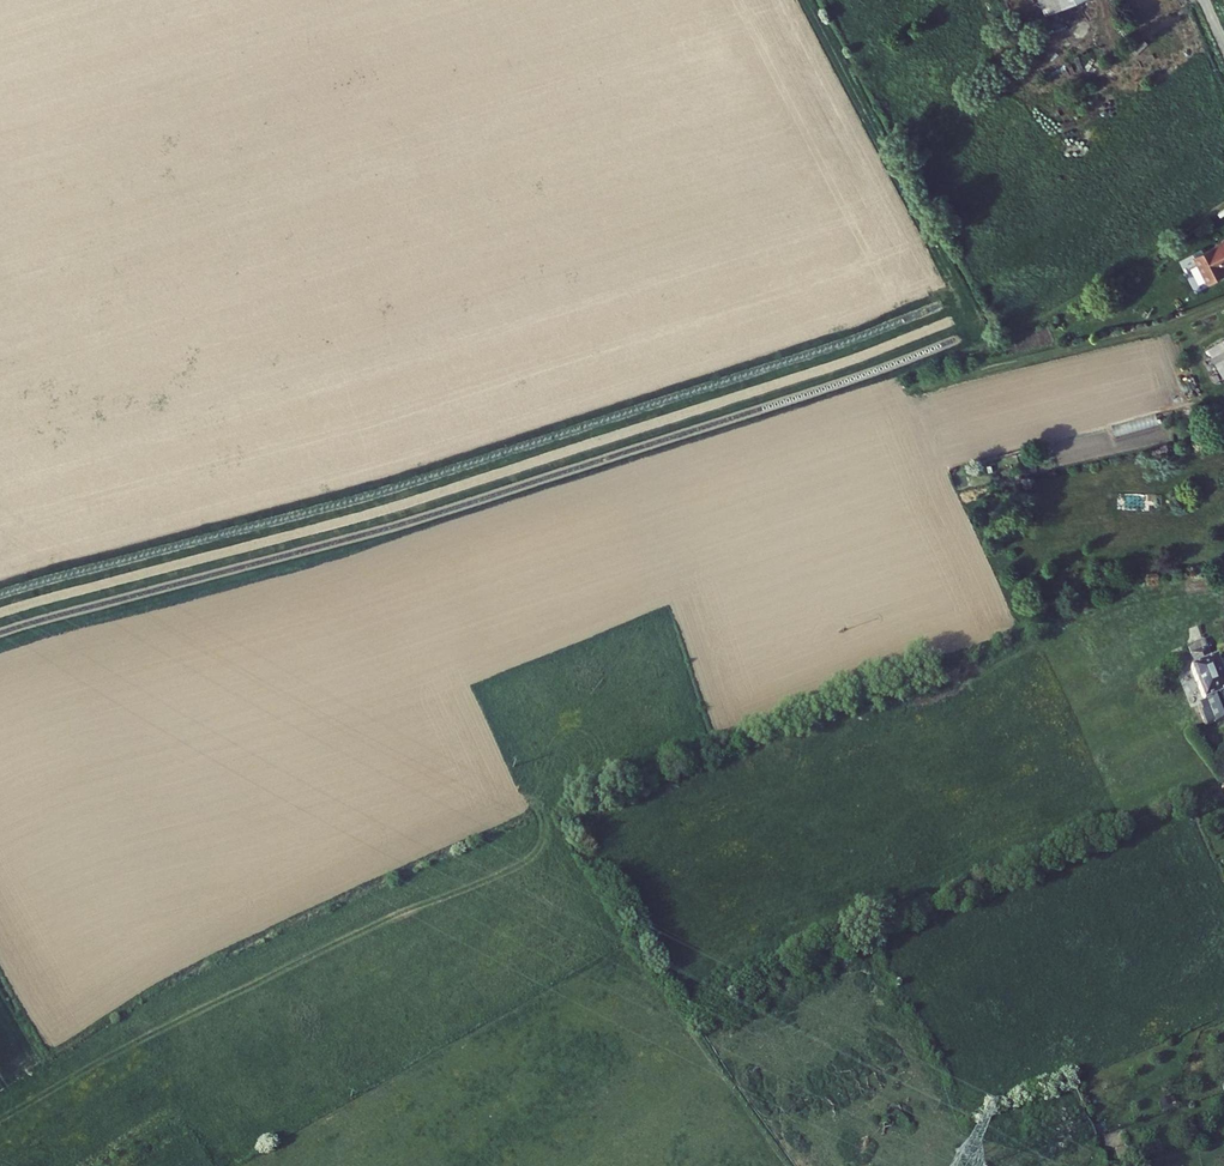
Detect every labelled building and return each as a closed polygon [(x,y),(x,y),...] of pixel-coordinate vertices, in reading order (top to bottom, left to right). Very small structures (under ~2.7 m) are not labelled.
[(1049,15),(1078,0),(1042,0),(1049,15)] [(1208,254),(1206,251),(1197,256),(1212,287),(1223,281),(1223,246),(1208,254)] [(1220,719),(1223,717),(1223,653),(1213,625),(1208,626),(1211,634),(1202,637),(1210,659),(1205,661),(1221,705),(1216,707),(1220,719)]
